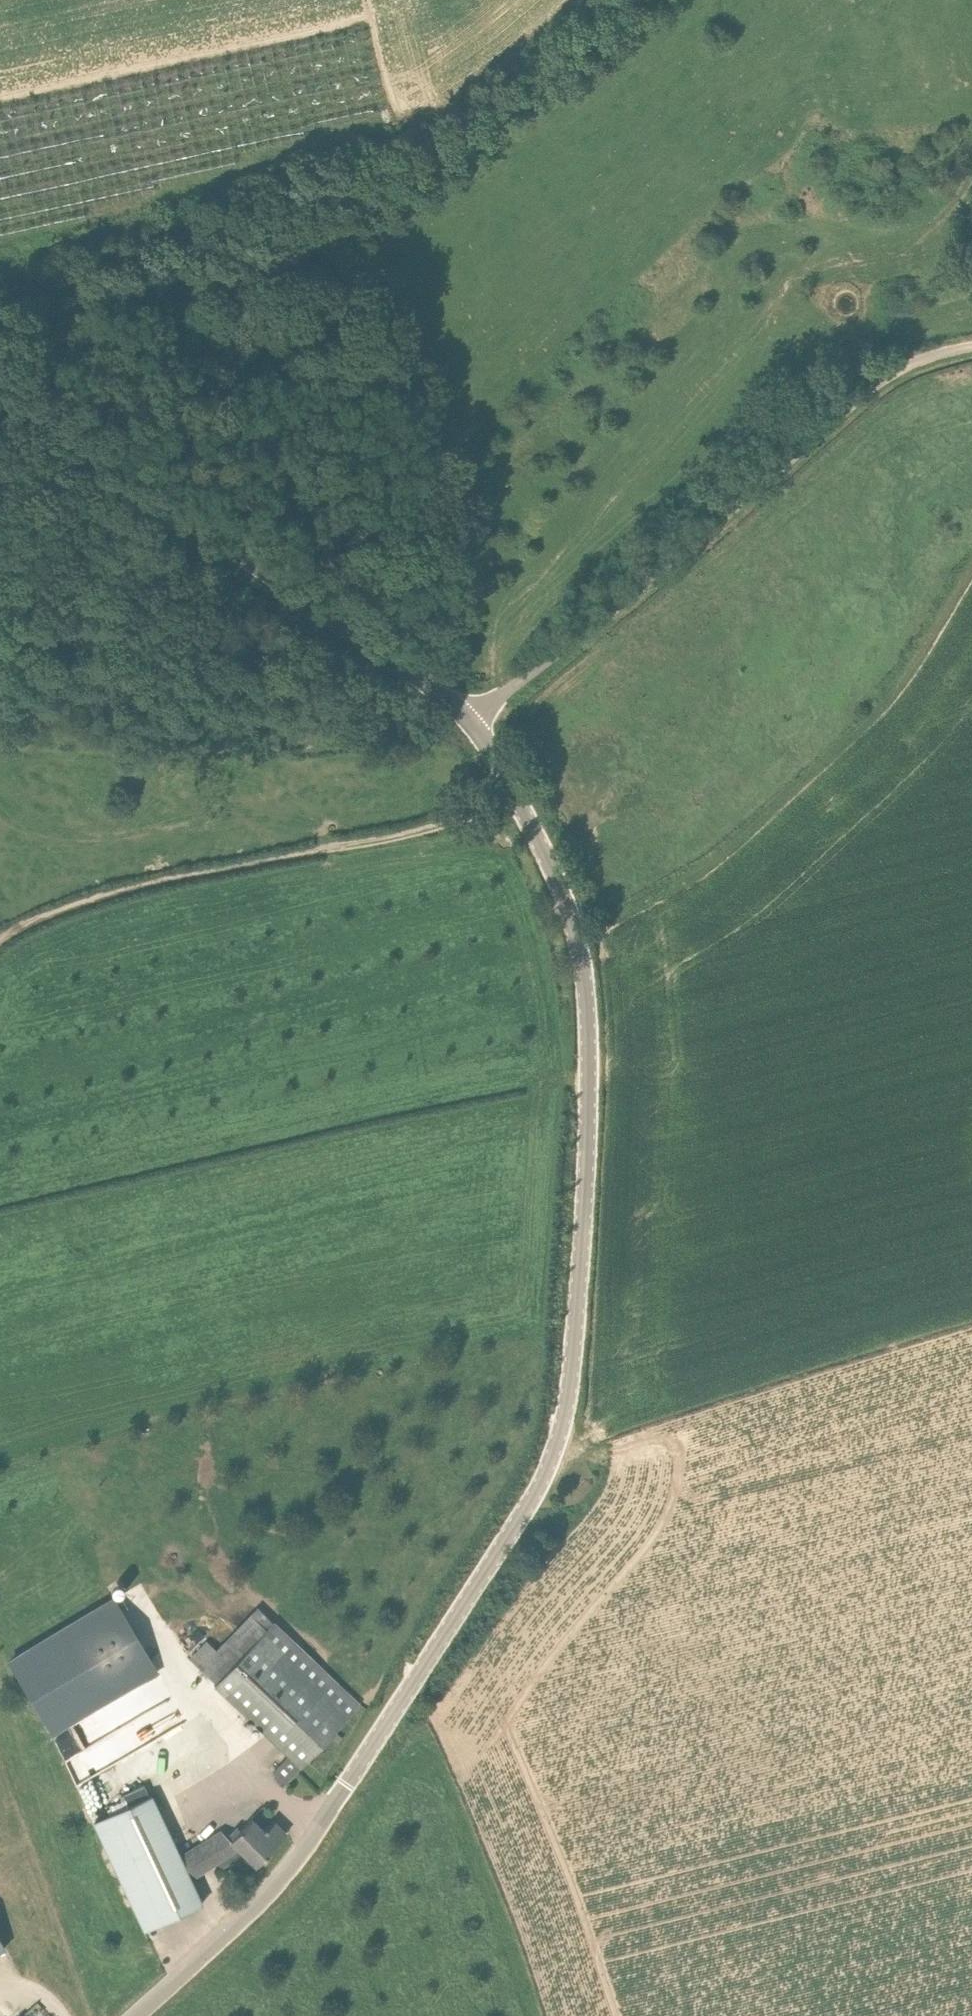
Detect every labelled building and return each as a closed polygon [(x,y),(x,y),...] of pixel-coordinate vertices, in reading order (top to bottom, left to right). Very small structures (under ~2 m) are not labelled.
[(9,1666),(53,1737),(162,1669),(117,1598),(9,1666)] [(272,1623),(257,1608),(200,1667),(215,1684),(214,1685),(288,1755),(272,1773),(285,1784),(301,1767),(360,1705),(345,1691),(273,1622),(272,1623)] [(286,1833),(272,1820),(263,1830),(252,1818),(240,1830),(237,1827),(228,1837),(221,1831),(180,1856),(151,1795),(93,1822),(144,1931),(202,1904),(190,1877),(192,1876),(214,1864),(213,1862),(237,1849),(255,1866),(286,1833)]
